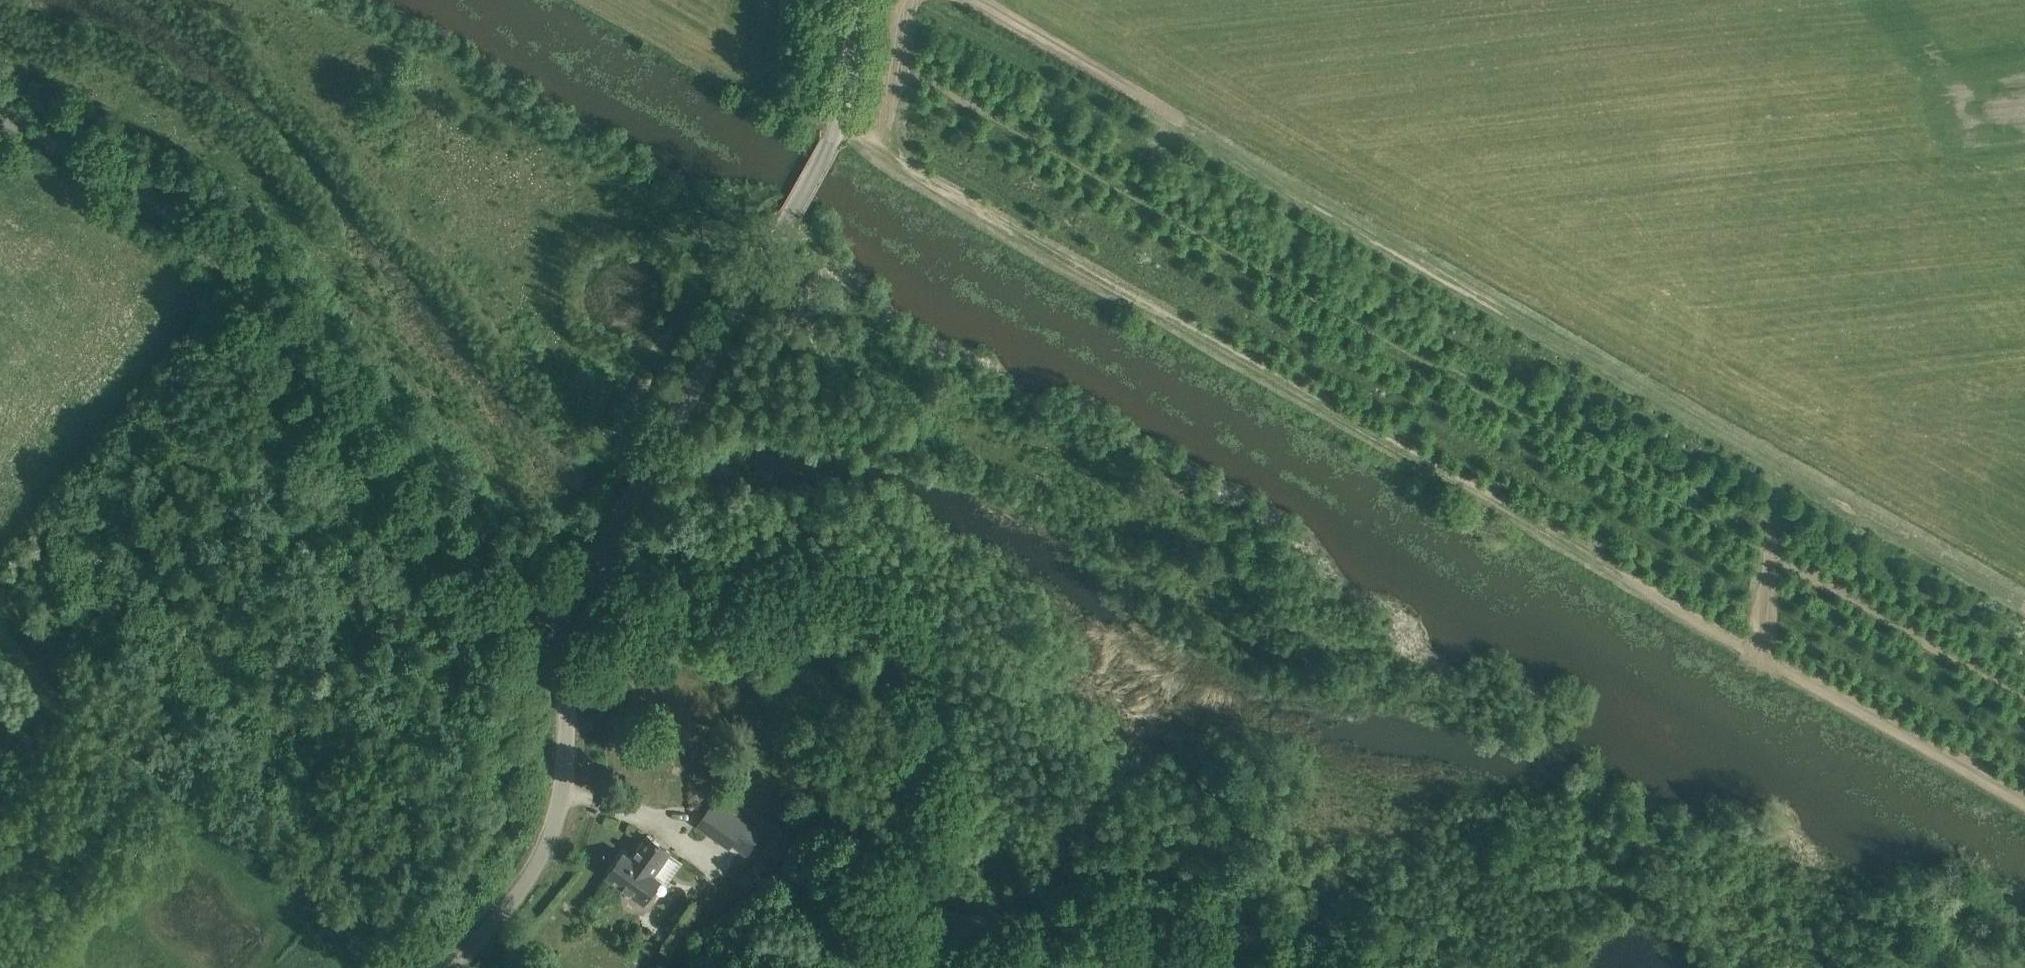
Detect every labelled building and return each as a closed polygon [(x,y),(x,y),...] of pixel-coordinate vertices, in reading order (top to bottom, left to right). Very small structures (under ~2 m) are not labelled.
[(734,841),(742,828),(711,806),(698,825),(730,847),(734,841)] [(655,874),(660,867),(671,851),(648,834),(632,857),(625,852),(608,875),(645,902),(662,879),(655,874)] [(771,853),(782,860),(793,843),(782,836),(771,853)]
